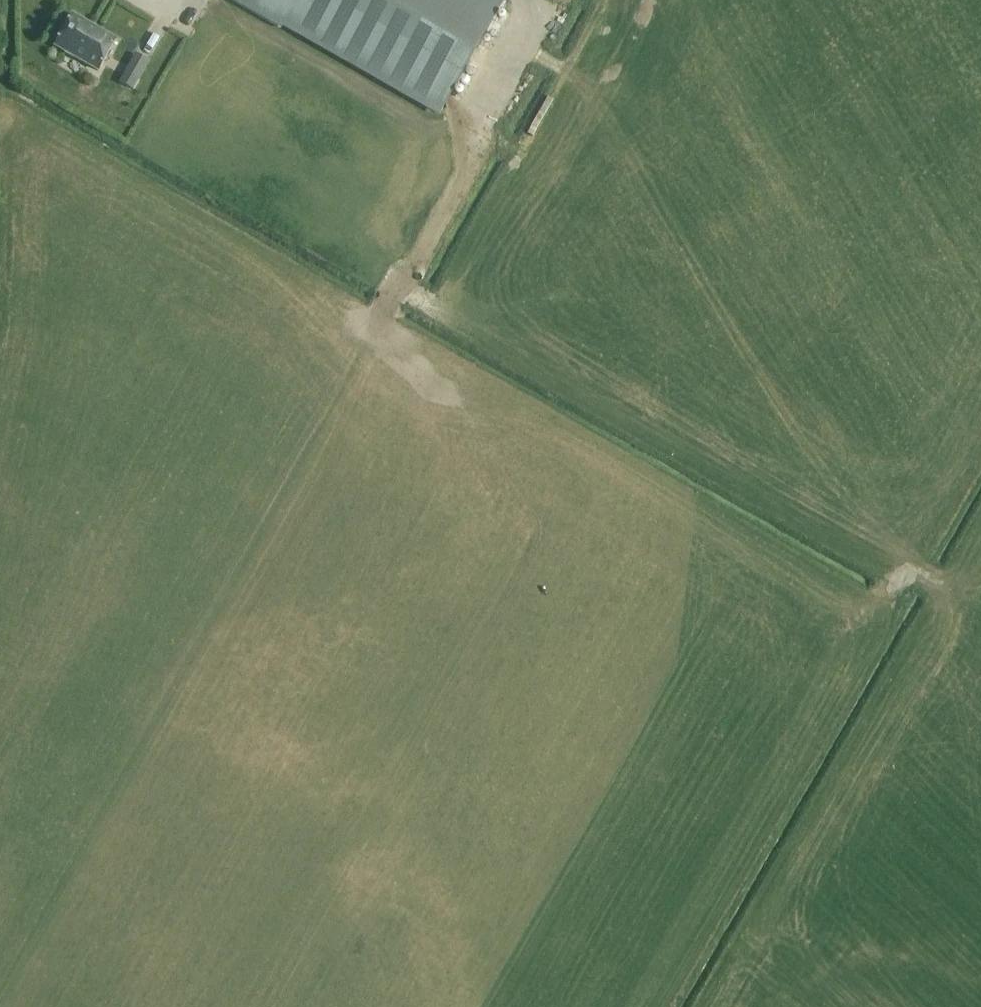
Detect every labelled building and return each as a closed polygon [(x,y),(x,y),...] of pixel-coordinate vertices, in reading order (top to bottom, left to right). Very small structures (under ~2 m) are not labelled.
[(281,29),(283,25),(440,114),(499,10),(505,0),(230,0),(281,29)] [(99,71),(117,40),(73,15),(55,47),(99,71)] [(140,81),(125,72),(119,82),(134,91),(140,81)]
